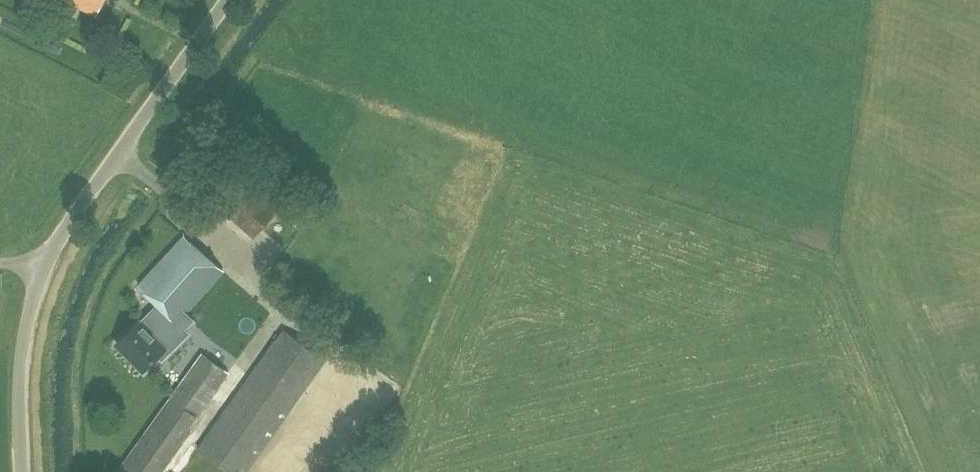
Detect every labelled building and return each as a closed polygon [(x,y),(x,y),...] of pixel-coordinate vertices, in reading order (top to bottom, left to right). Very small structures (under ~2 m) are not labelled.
[(103,0),(69,0),(96,14),(103,0)] [(163,329),(171,321),(209,353),(257,301),(230,277),(191,319),(184,313),(223,270),(184,234),(138,284),(159,303),(120,345),(147,370),(175,340),(163,329)] [(232,471),(244,471),(325,357),(284,329),(200,449),(232,471)] [(204,356),(119,471),(159,471),(230,375),(204,356)]
